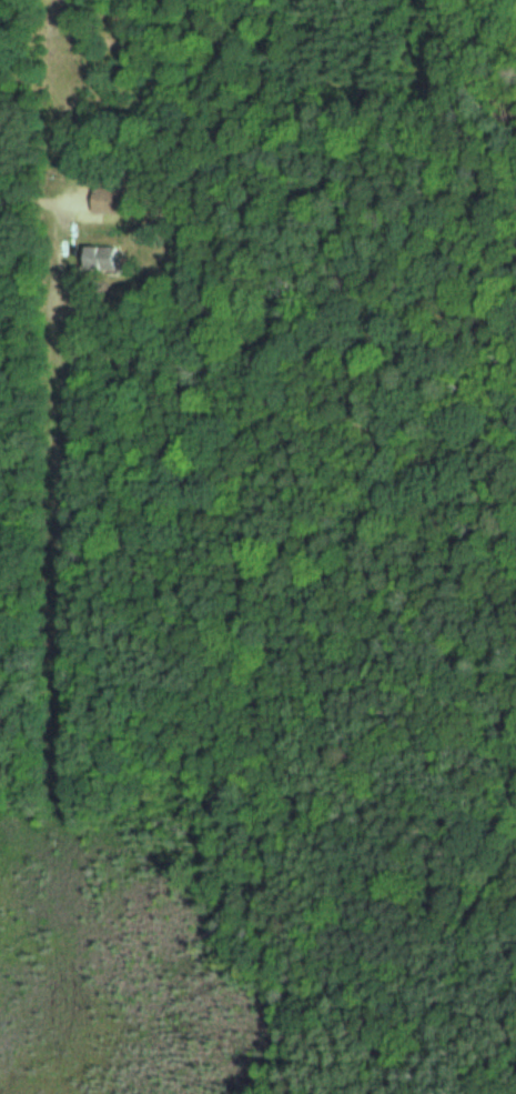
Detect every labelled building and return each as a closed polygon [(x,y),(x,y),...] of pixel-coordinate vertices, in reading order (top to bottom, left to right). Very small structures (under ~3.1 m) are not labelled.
[(88,213),(123,213),(123,187),(88,187),(88,213)] [(79,268),(115,268),(115,245),(79,245),(79,268)]
